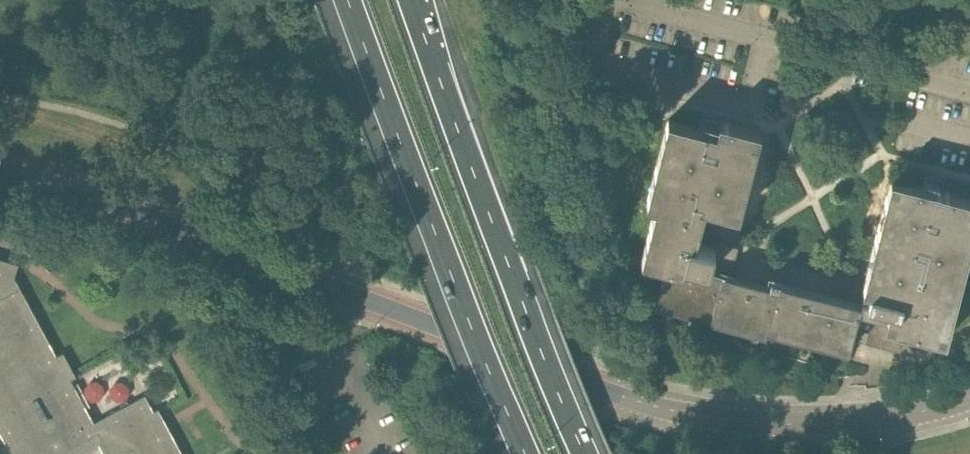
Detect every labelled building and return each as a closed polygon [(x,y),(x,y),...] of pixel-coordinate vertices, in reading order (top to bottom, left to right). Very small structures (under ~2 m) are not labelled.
[(717,132),(669,120),(647,203),(655,205),(641,259),(666,266),(656,306),(767,334),(769,328),(850,349),(855,328),(869,332),(866,342),(870,343),(901,351),(906,329),(947,339),(969,248),(969,198),(892,178),(864,288),(871,290),(867,307),(862,306),(861,311),(860,311),(860,308),(777,286),(775,293),(700,273),(701,269),(711,271),(712,267),(725,270),(727,262),(731,263),(733,253),(730,252),(731,246),(712,241),(711,246),(696,242),(701,224),(706,206),(740,215),(762,132),(720,121),(717,132)] [(154,411),(145,395),(95,422),(73,379),(77,377),(64,352),(57,355),(20,288),(14,278),(19,264),(0,258),(0,432),(12,453),(80,453),(101,443),(106,453),(183,453),(165,421),(158,409),(154,411)]
